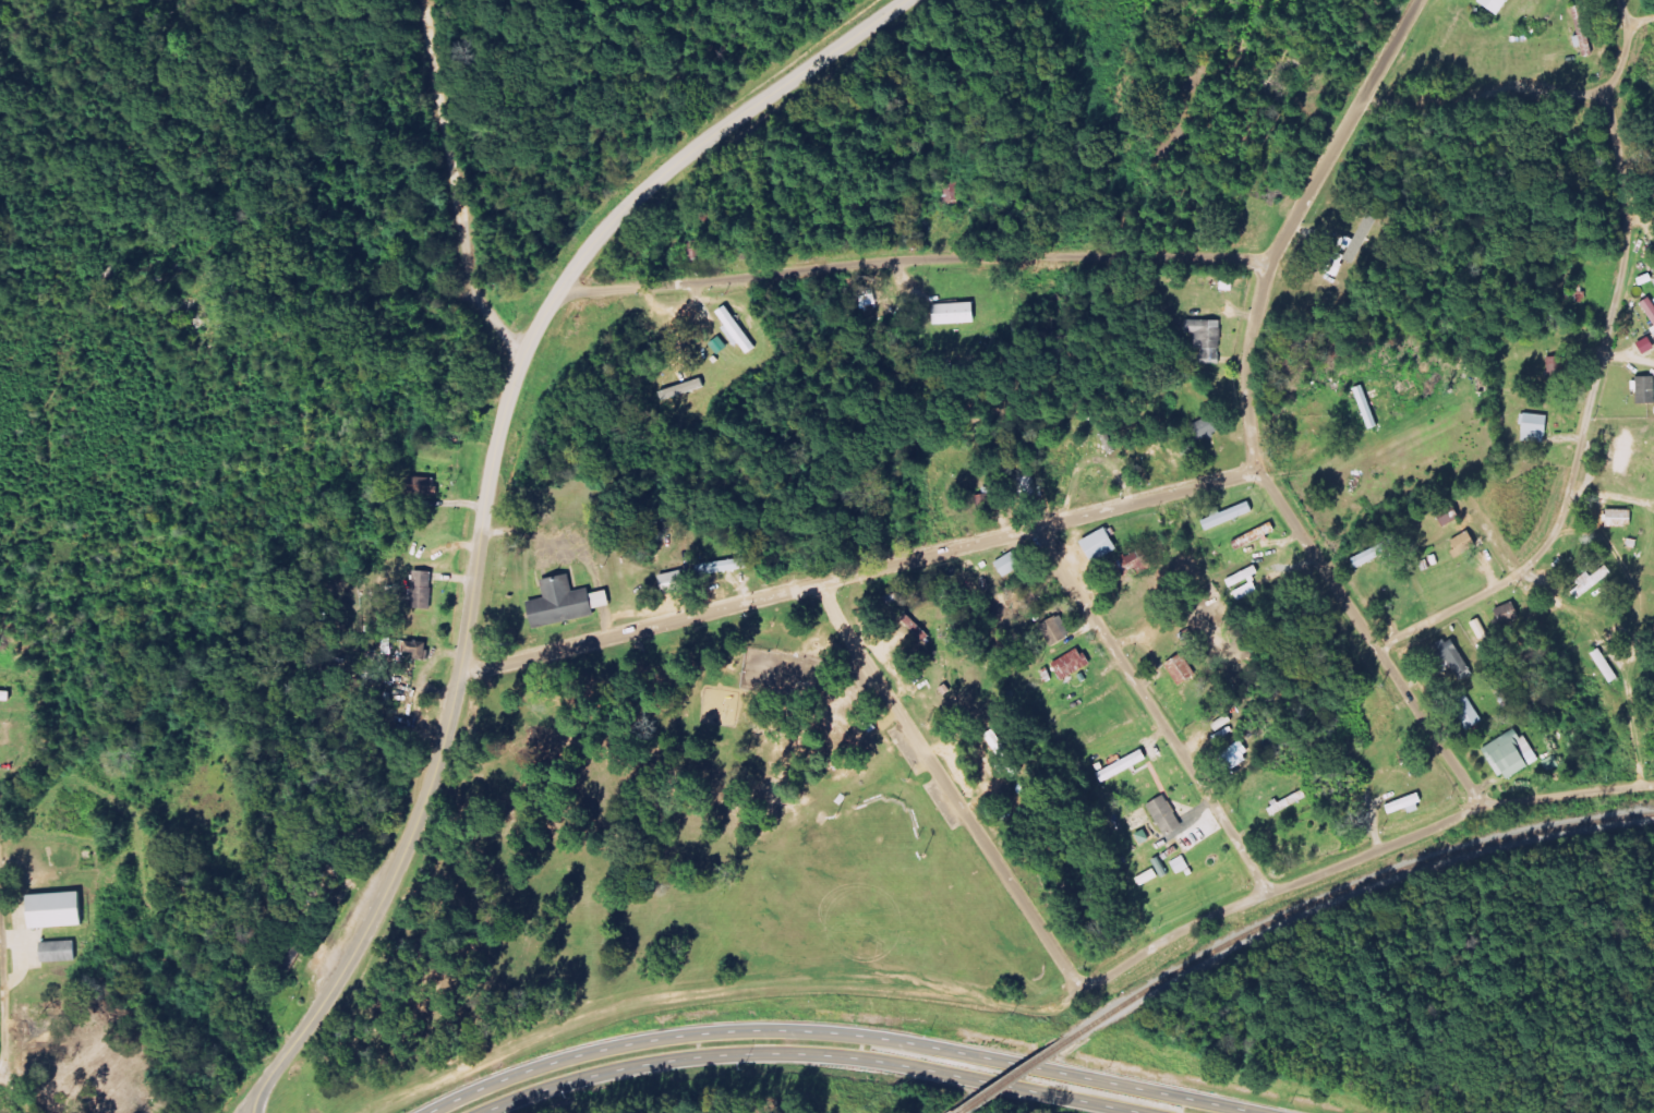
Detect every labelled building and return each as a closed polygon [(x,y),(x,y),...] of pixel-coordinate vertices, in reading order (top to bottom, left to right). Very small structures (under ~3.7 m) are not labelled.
[(1576,7),(1582,37),(1578,38),(1580,48),(1585,47),(1587,56),(1597,54),(1587,5),(1576,7)] [(1359,264),(1379,217),(1369,213),(1358,240),(1352,238),(1345,253),(1338,250),(1329,271),(1341,276),(1348,259),(1359,264)] [(1236,290),(1237,282),(1225,282),(1225,290),(1236,290)] [(1653,318),(1653,297),(1644,303),(1653,318)] [(979,323),(979,303),(936,304),(937,324),(979,323)] [(726,329),(740,347),(743,345),(750,355),(760,347),(729,306),(720,313),(730,326),(726,329)] [(1225,321),(1190,320),(1190,333),(1201,333),(1200,361),(1224,362),(1225,321)] [(1551,357),(1552,384),(1570,383),(1569,356),(1551,357)] [(1653,404),(1653,377),(1641,377),(1642,404),(1653,404)] [(1553,417),(1527,413),(1523,440),(1549,444),(1553,417)] [(1201,442),(1224,434),(1218,416),(1195,424),(1201,442)] [(1019,476),(1026,501),(1042,497),(1036,472),(1019,476)] [(439,479),(411,478),(410,494),(438,495),(439,479)] [(1258,514),(1255,504),(1206,518),(1209,528),(1258,514)] [(1612,527),(1634,526),(1634,510),(1611,510),(1612,527)] [(1273,536),(1272,535),(1281,530),(1276,522),(1236,542),(1241,552),(1273,536)] [(1123,550),(1111,528),(1086,542),(1098,563),(1123,550)] [(1462,557),(1482,545),(1473,530),(1453,542),(1462,557)] [(1392,553),(1388,543),(1355,559),(1360,569),(1392,553)] [(1158,568),(1150,548),(1121,560),(1128,579),(1158,568)] [(999,563),(1007,577),(1026,567),(1018,552),(999,563)] [(702,574),(752,569),(751,559),(701,564),(702,574)] [(1616,573),(1611,565),(1595,577),(1591,572),(1581,580),(1586,586),(1576,593),(1582,600),(1616,573)] [(1264,574),(1261,566),(1230,579),(1240,602),(1263,592),(1257,576),(1264,574)] [(663,576),(668,596),(691,591),(686,570),(663,576)] [(436,572),(417,571),(416,608),(435,609),(436,572)] [(546,579),(549,598),(533,601),(536,625),(615,612),(612,591),(593,594),(593,589),(576,591),(574,575),(546,579)] [(1525,618),(1518,602),(1499,610),(1506,626),(1525,618)] [(1045,625),(1055,646),(1075,636),(1065,615),(1045,625)] [(1457,680),(1475,670),(1456,637),(1439,646),(1457,680)] [(416,660),(430,661),(431,641),(409,640),(408,654),(416,655),(416,660)] [(1056,664),(1066,682),(1094,666),(1084,648),(1056,664)] [(1623,678),(1604,649),(1595,654),(1614,684),(1623,678)] [(1181,686),(1199,678),(1188,654),(1170,662),(1181,686)] [(1473,731),(1488,722),(1472,696),(1457,706),(1473,731)] [(1013,753),(999,729),(989,735),(1004,758),(1013,753)] [(1487,749),(1509,782),(1544,760),(1529,735),(1525,738),(1519,729),(1487,749)] [(1232,771),(1254,761),(1245,742),(1223,752),(1232,771)] [(1102,773),(1106,782),(1152,760),(1148,750),(1102,773)] [(1169,836),(1187,827),(1171,795),(1152,804),(1169,836)] [(1412,809),(1413,813),(1426,810),(1423,795),(1390,804),(1392,814),(1412,809)] [(1180,874),(1193,868),(1187,856),(1174,862),(1180,874)] [(33,894),(34,928),(87,927),(86,893),(33,894)] [(45,963),(80,962),(79,942),(45,943),(45,963)]
